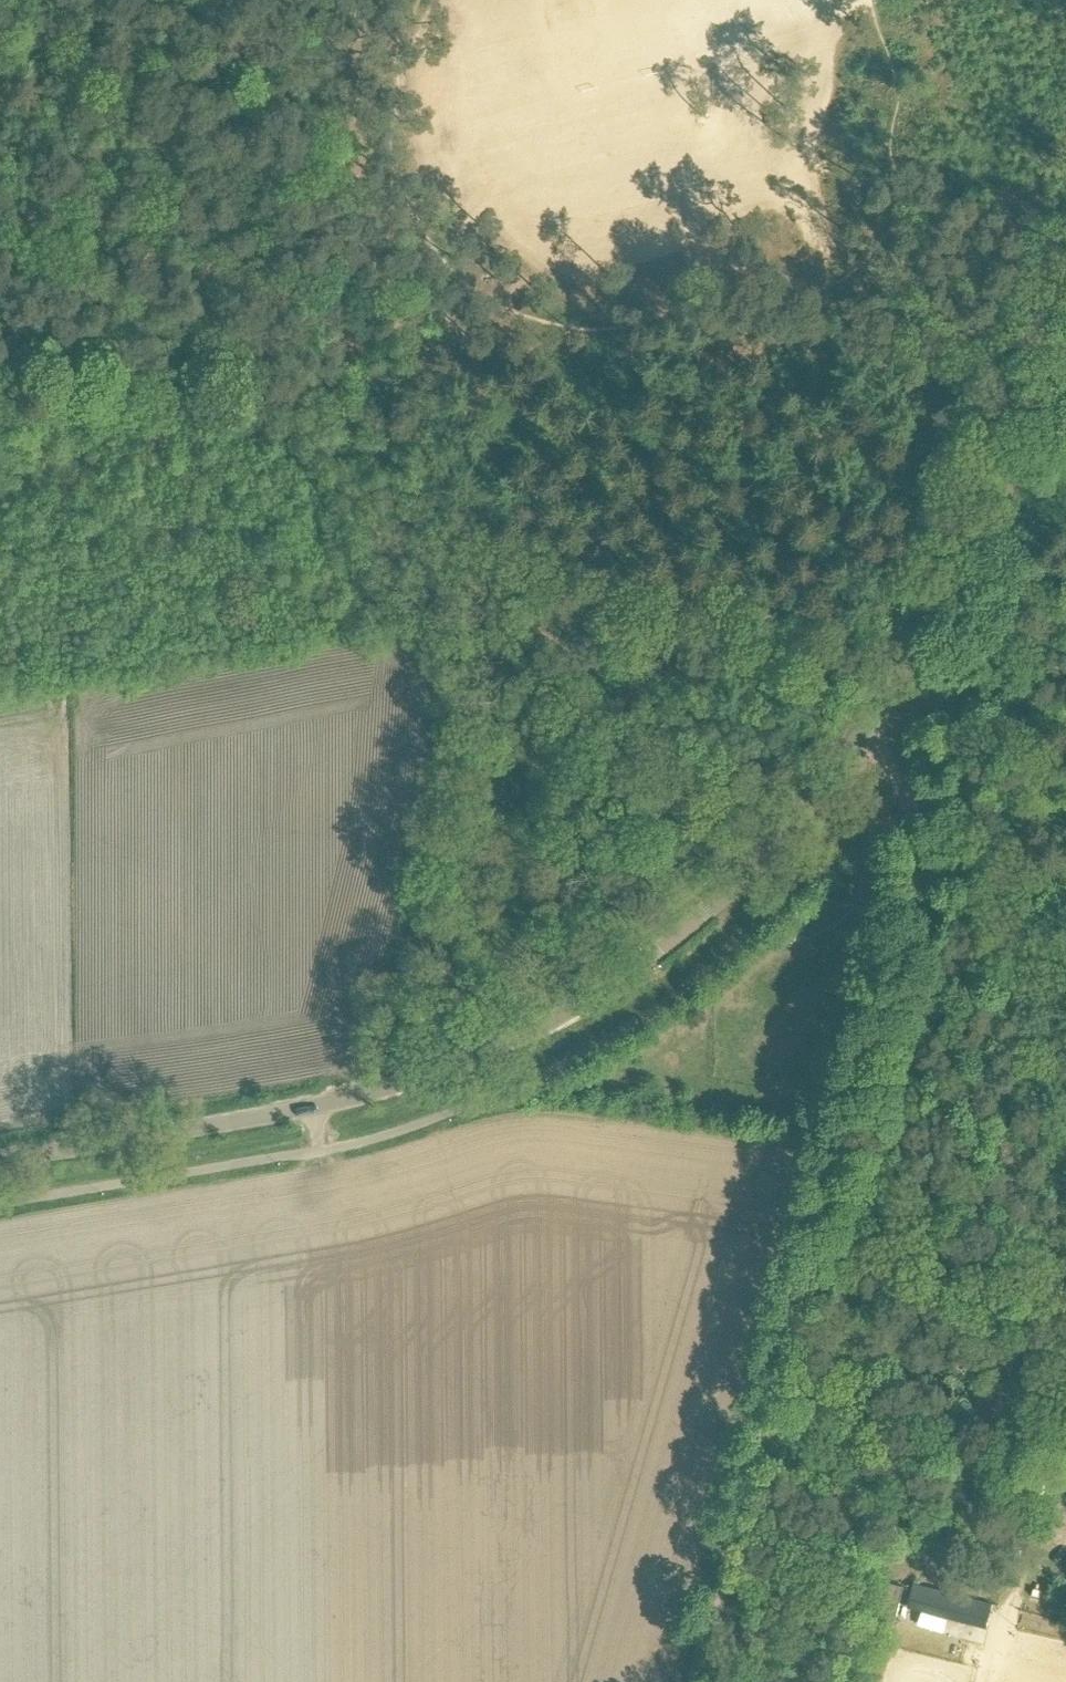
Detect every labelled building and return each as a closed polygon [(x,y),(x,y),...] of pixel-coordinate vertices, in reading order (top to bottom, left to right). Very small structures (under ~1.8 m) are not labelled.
[(872,1616),(897,1622),(905,1588),(881,1582),(872,1616)] [(975,1618),(991,1622),(995,1606),(914,1585),(910,1601),(925,1605),(923,1612),(973,1625),(975,1618)]
